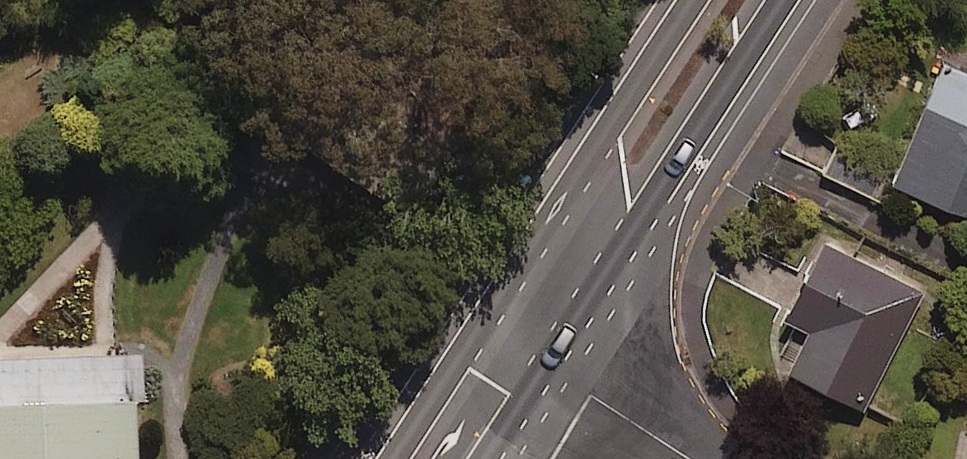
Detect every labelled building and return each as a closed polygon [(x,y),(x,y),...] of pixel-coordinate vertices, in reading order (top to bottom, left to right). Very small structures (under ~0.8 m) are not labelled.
[(891,183),(966,213),(966,68),(940,58),(891,183)] [(958,247),(966,251),(966,223),(958,247)] [(808,336),(789,374),(867,413),(926,293),(825,244),(785,324),(808,336)] [(0,355),(0,410),(136,406),(133,402),(144,401),(143,355),(0,355)] [(0,410),(0,458),(138,458),(136,406),(0,410)]
